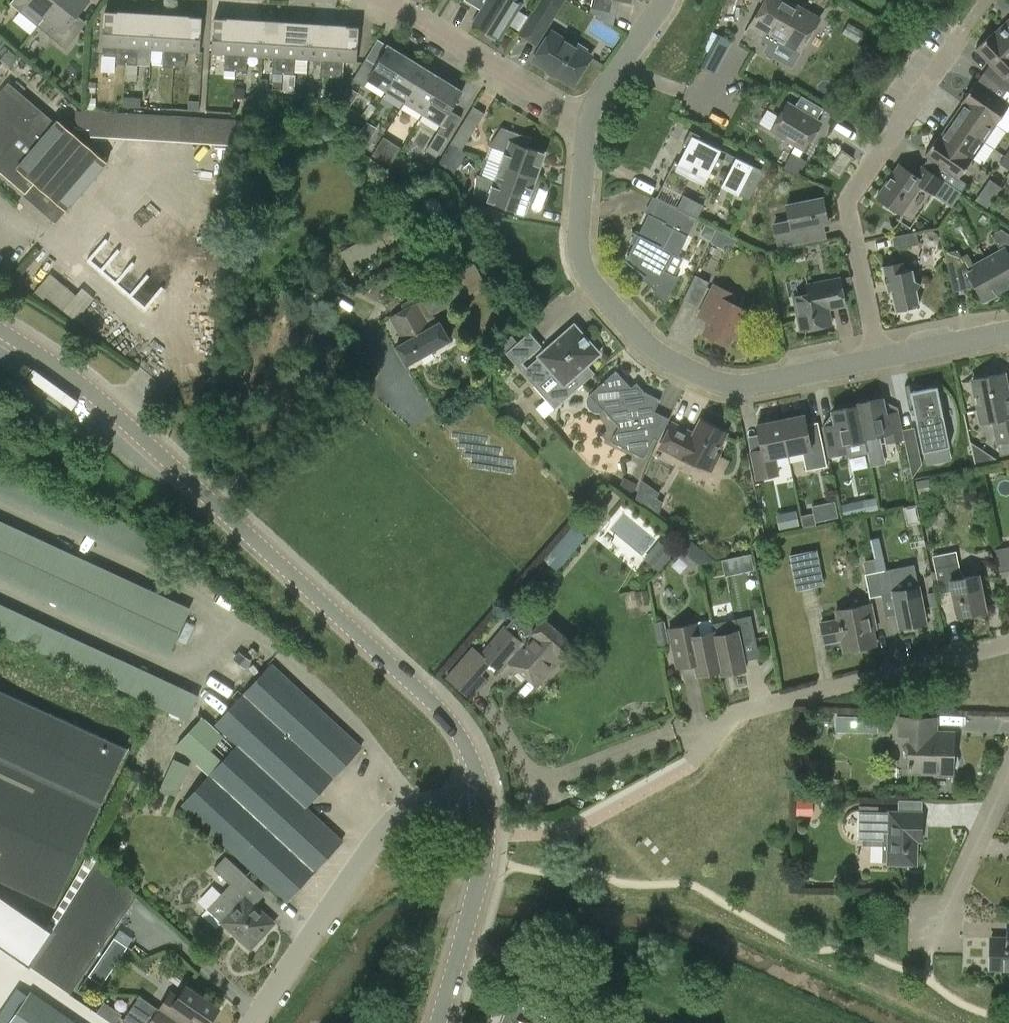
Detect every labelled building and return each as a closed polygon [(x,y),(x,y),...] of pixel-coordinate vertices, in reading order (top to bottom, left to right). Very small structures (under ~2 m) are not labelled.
[(46,17),(60,0),(14,0),(11,4),(29,19),(37,10),(46,17)] [(89,0),(60,0),(46,17),(54,24),(47,33),(66,49),(83,28),(73,20),(89,1),(89,0)] [(500,39),(509,24),(518,10),(522,3),(517,0),(488,0),(474,23),(500,39)] [(521,34),(536,43),(563,0),(542,0),(521,34)] [(590,12),(613,27),(619,0),(593,0),(590,12)] [(790,69),(820,18),(790,0),(761,0),(765,2),(746,34),(760,42),(761,41),(771,47),(766,55),(790,69)] [(528,16),(518,10),(509,24),(519,30),(528,16)] [(116,64),(127,64),(130,13),(105,11),(102,58),(116,59),(116,64)] [(152,49),(154,14),(130,13),(127,64),(138,65),(139,49),(152,49)] [(175,67),(178,16),(154,14),(152,49),(164,50),(163,67),(175,67)] [(202,17),(178,16),(175,67),(186,68),(187,52),(200,52),(202,17)] [(225,70),(236,71),(239,20),(214,18),(212,53),(226,54),(225,70)] [(261,56),(263,21),(239,20),(236,71),(247,72),(248,55),(261,56)] [(996,33),(993,32),(1008,48),(1008,20),(996,33)] [(284,74),(287,23),(263,21),(261,56),(274,57),(273,73),(284,74)] [(309,59),(311,24),(287,23),(284,74),(295,75),(296,58),(309,59)] [(332,77),(335,26),(311,24),(309,59),(322,60),(320,76),(332,77)] [(359,27),(335,26),(332,77),(343,78),(344,61),(357,62),(359,27)] [(552,32),(534,60),(573,84),(590,56),(584,52),(586,50),(574,42),(573,45),(552,32)] [(1007,93),(1008,94),(1008,48),(993,32),(976,49),(998,71),(990,78),(1008,92),(1007,93)] [(731,40),(718,33),(702,65),(715,72),(731,40)] [(368,80),(386,91),(407,57),(388,46),(377,64),(367,58),(353,80),(363,87),(368,80)] [(407,57),(386,91),(405,103),(426,69),(407,57)] [(426,69),(405,103),(423,114),(444,80),(426,69)] [(295,75),(284,74),(283,90),(294,91),(295,75)] [(342,80),(332,80),(331,91),(342,91),(342,80)] [(463,92),(444,80),(423,114),(442,126),(437,132),(448,139),(462,117),(451,110),(463,92)] [(0,91),(0,172),(26,194),(27,192),(35,183),(67,210),(108,162),(59,119),(56,123),(8,82),(0,91)] [(96,93),(96,82),(87,82),(86,92),(96,93)] [(996,126),(1008,107),(1008,94),(1007,93),(1001,100),(976,83),(962,103),(964,105),(996,126)] [(245,88),(235,87),(235,98),(244,98),(245,88)] [(124,96),(124,106),(140,107),(140,97),(124,96)] [(796,107),(788,102),(771,132),(803,151),(821,121),(817,119),(823,109),(802,96),(796,107)] [(95,109),(96,97),(86,97),(86,109),(95,109)] [(200,100),(188,99),(188,108),(199,109),(200,100)] [(953,121),(985,142),(996,126),(964,105),(953,121)] [(485,114),(473,107),(450,144),(461,151),(485,114)] [(238,146),(239,121),(92,111),(90,136),(238,146)] [(942,137),(974,159),(985,142),(953,121),(942,137)] [(507,153),(502,165),(536,177),(545,154),(528,148),(531,138),(502,128),(489,146),(507,153)] [(351,146),(362,153),(372,136),(361,130),(351,146)] [(693,135),(678,164),(707,179),(721,150),(693,135)] [(967,185),(960,180),(974,159),(942,137),(940,135),(925,156),(950,173),(945,181),(962,193),(967,185)] [(395,145),(384,138),(373,155),(385,162),(395,145)] [(841,177),(855,157),(843,149),(829,170),(841,177)] [(1006,157),(1001,164),(1008,169),(1008,159),(1006,157)] [(764,171),(737,158),(723,187),(750,200),(764,171)] [(531,202),(528,201),(536,177),(502,165),(496,182),(477,175),(475,196),(526,214),(531,202)] [(935,195),(945,181),(931,172),(924,182),(900,165),(878,198),(902,214),(922,185),(935,195)] [(976,201),(988,209),(1002,188),(991,180),(976,201)] [(684,196),(678,209),(697,218),(704,206),(684,196)] [(649,214),(625,261),(645,277),(643,278),(655,289),(653,291),(665,304),(678,277),(665,271),(674,254),(678,256),(697,218),(678,209),(657,198),(649,214)] [(790,222),(774,225),(779,247),(826,238),(823,224),(829,223),(824,198),(787,205),(790,222)] [(715,229),(706,225),(703,232),(703,235),(710,238),(715,229)] [(341,251),(352,272),(411,242),(405,231),(393,237),(388,227),(341,251)] [(986,259),(1004,291),(1008,288),(1008,234),(1002,229),(992,235),(1001,251),(986,259)] [(932,245),(937,243),(940,238),(938,233),(933,230),(927,231),(924,236),(926,241),(932,245)] [(893,237),(896,249),(920,244),(917,232),(893,237)] [(985,301),(1004,291),(986,259),(974,266),(968,254),(962,257),(958,250),(945,253),(953,292),(977,287),(985,301)] [(915,309),(918,306),(917,303),(919,302),(917,288),(918,288),(920,285),(919,284),(915,281),(913,270),(905,271),(903,263),(883,267),(888,291),(892,290),(896,310),(907,308),(908,310),(915,309)] [(475,265),(459,274),(448,281),(407,303),(410,307),(388,319),(402,344),(397,347),(407,365),(449,342),(434,314),(486,285),(475,265)] [(46,295),(64,310),(76,295),(50,273),(35,291),(44,298),(46,295)] [(685,299),(698,306),(710,282),(697,276),(685,299)] [(831,325),(826,302),(844,298),(840,279),(808,285),(809,293),(794,297),(801,331),(831,325)] [(720,301),(704,334),(729,346),(733,337),(744,343),(753,324),(742,319),(746,310),(732,303),(736,295),(714,285),(709,296),(720,301)] [(599,353),(575,326),(527,368),(559,404),(554,408),(555,409),(595,373),(587,364),(599,353)] [(512,336),(500,347),(518,367),(542,346),(530,332),(518,342),(512,336)] [(598,411),(600,411),(601,411),(603,409),(604,410),(608,407),(625,426),(617,444),(645,458),(655,438),(659,440),(670,419),(654,411),(660,400),(642,391),(638,400),(630,391),(632,389),(616,371),(590,395),(591,396),(589,398),(589,399),(589,401),(589,402),(589,403),(590,405),(591,406),(592,408),(593,409),(594,410),(596,410),(597,411),(598,411)] [(989,421),(995,420),(1003,455),(1008,454),(1008,404),(1007,403),(1001,375),(976,380),(984,417),(989,421)] [(949,447),(937,388),(911,393),(924,452),(949,447)] [(881,401),(860,405),(866,436),(865,436),(867,448),(881,445),(879,433),(884,432),(886,444),(905,440),(899,412),(884,414),(881,401)] [(862,437),(865,436),(866,436),(860,405),(860,407),(835,412),(838,423),(823,427),(828,458),(865,450),(862,437)] [(782,420),(789,454),(803,451),(807,471),(827,467),(821,438),(810,440),(805,415),(782,420)] [(781,476),(777,456),(789,454),(782,420),(758,425),(764,449),(750,451),(756,481),(781,476)] [(701,421),(694,435),(672,424),(660,448),(694,466),(696,463),(711,471),(719,454),(717,452),(726,434),(701,421)] [(922,465),(919,451),(908,453),(913,478),(922,465)] [(637,484),(624,478),(621,485),(633,492),(637,484)] [(931,480),(916,482),(919,495),(934,493),(931,480)] [(646,497),(647,493),(640,487),(635,500),(647,508),(650,500),(646,497)] [(844,519),(879,511),(876,497),(841,505),(844,519)] [(813,503),(815,520),(837,517),(834,500),(813,503)] [(584,522),(595,530),(605,517),(594,509),(584,522)] [(0,517),(0,576),(173,648),(193,598),(0,517)] [(550,563),(559,570),(586,537),(578,530),(550,563)] [(699,563),(715,559),(689,540),(677,556),(695,569),(699,563)] [(675,554),(659,541),(644,559),(660,572),(675,554)] [(872,547),(874,559),(877,572),(885,571),(886,570),(881,546),(872,547)] [(996,550),(1001,579),(1008,577),(1008,547),(996,550)] [(788,554),(796,588),(824,581),(816,548),(788,554)] [(985,609),(978,576),(964,579),(963,573),(961,574),(957,552),(933,557),(941,594),(951,592),(956,616),(985,609)] [(751,554),(738,557),(742,572),(754,569),(751,554)] [(877,572),(874,559),(863,561),(870,598),(881,596),(877,572)] [(885,571),(877,572),(881,596),(893,593),(900,627),(925,622),(916,572),(901,575),(900,568),(886,570),(885,571)] [(937,604),(935,591),(927,593),(929,606),(937,604)] [(842,641),(845,652),(875,646),(871,624),(874,624),(871,605),(837,612),(839,621),(822,624),(826,644),(842,641)] [(726,622),(728,633),(716,635),(715,636),(722,670),(721,671),(722,674),(746,670),(740,643),(756,639),(751,616),(726,622)] [(524,643),(505,626),(481,654),(473,647),(446,678),(471,700),(488,680),(483,675),(491,666),(499,672),(509,661),(537,686),(573,644),(544,620),(524,643)] [(669,645),(664,620),(654,622),(659,647),(669,645)] [(722,670),(715,636),(716,635),(714,635),(714,632),(701,634),(698,622),(671,628),(679,668),(696,664),(699,675),(721,670),(722,674),(721,671),(722,670)] [(205,715),(179,744),(210,774),(182,805),(286,901),(343,840),(306,806),(361,747),(272,664),(215,725),(205,715)] [(102,803),(127,748),(0,690),(0,756),(102,803)] [(878,717),(836,717),(836,732),(877,733),(878,717)] [(909,772),(951,773),(952,733),(931,733),(931,718),(899,717),(899,734),(909,734),(909,772)] [(102,803),(0,756),(0,880),(55,905),(102,803)] [(189,766),(174,759),(160,790),(174,797),(189,766)] [(811,798),(797,798),(796,813),(810,814),(811,798)] [(859,811),(858,839),(863,839),(863,846),(884,847),(883,861),(886,862),(886,864),(915,865),(916,840),(920,841),(921,813),(922,801),(899,800),(899,813),(878,812),(879,807),(859,807),(859,811)] [(271,919),(235,886),(247,873),(226,853),(213,867),(229,883),(206,907),(250,947),(271,924),(271,919)] [(51,930),(0,897),(0,947),(71,993),(136,894),(97,859),(51,930)] [(115,937),(102,956),(115,965),(128,946),(115,937)] [(992,939),(991,971),(1008,971),(1008,939),(992,939)] [(159,1009),(180,1022),(187,1022),(191,1017),(201,1022),(208,1022),(219,1006),(187,984),(177,999),(169,994),(159,1009)] [(32,991),(10,1022),(78,1022),(32,991)] [(159,1009),(139,995),(122,1020),(127,1022),(180,1022),(159,1009)] [(511,1001),(501,1022),(536,1022),(541,1014),(511,1001)] [(114,1022),(115,1022),(122,1013),(106,1002),(99,1012),(114,1022)]
